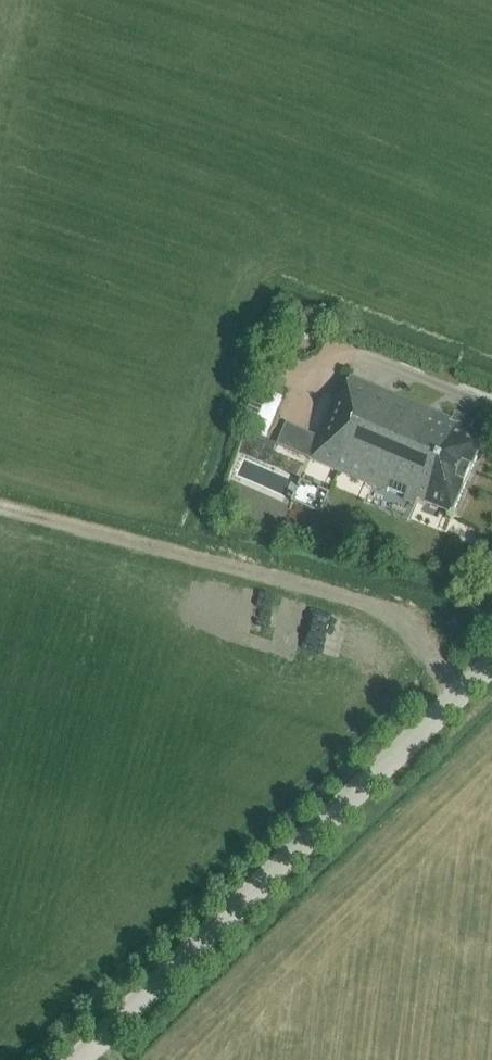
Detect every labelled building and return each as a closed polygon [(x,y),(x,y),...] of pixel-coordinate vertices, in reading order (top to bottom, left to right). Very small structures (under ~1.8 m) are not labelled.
[(308,452),(306,456),(311,458),(310,460),(416,505),(419,500),(453,514),(486,436),(470,429),(458,424),(457,426),(451,424),(452,420),(351,377),(340,401),(336,399),(313,454),(308,452)]
